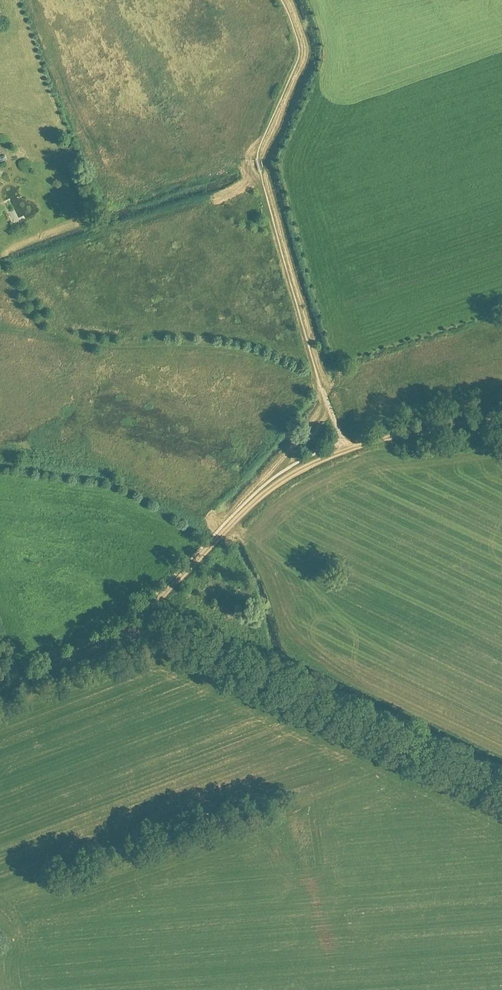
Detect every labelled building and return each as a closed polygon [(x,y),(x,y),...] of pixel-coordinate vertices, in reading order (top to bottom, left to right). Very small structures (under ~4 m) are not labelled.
[(11,169),(7,172),(12,180),(16,178),(11,169)]
